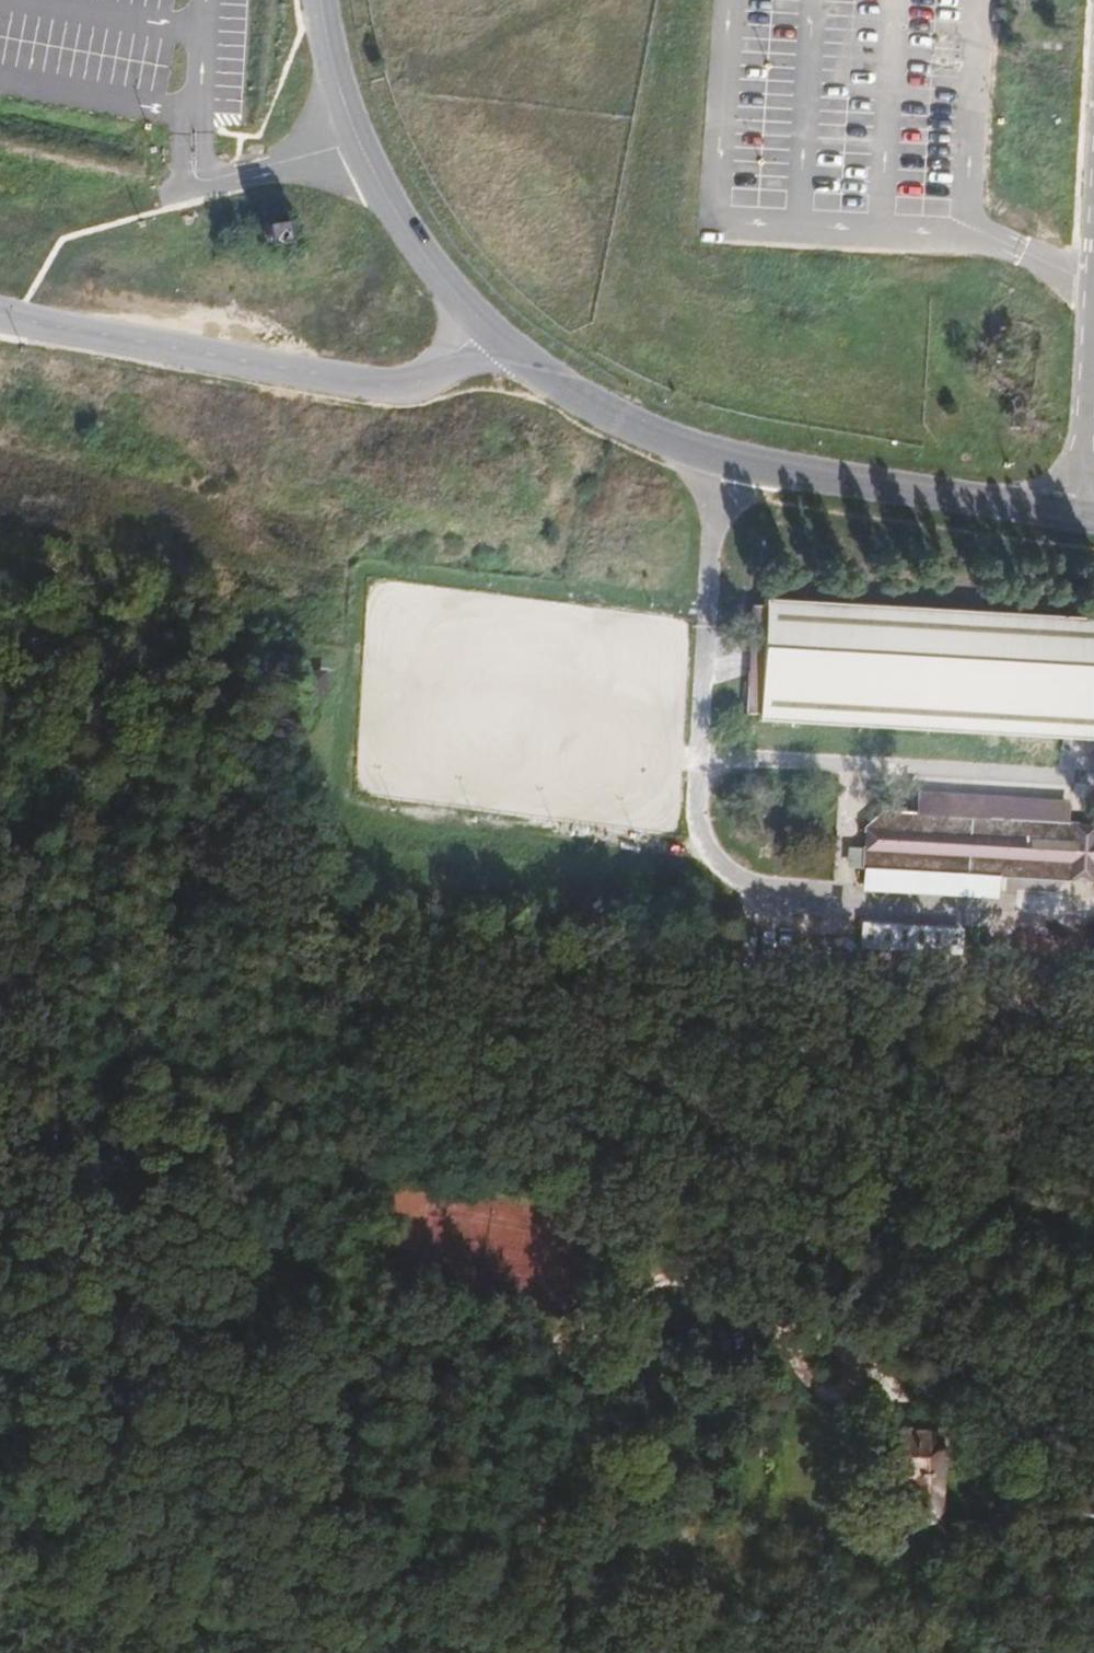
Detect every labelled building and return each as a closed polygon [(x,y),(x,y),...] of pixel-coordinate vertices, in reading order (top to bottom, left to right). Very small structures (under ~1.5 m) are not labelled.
[(764,600),(764,607),(751,606),(747,675),(744,714),(757,715),(757,721),(1062,739),(1093,741),(1093,619),(764,600)] [(1066,823),(1067,801),(918,793),(916,815),(881,813),(867,826),(863,890),(996,897),(997,876),(1093,882),(1093,825),(1066,823)] [(962,953),(964,926),(861,921),(859,948),(962,953)] [(935,1439),(873,1436),(871,1475),(904,1477),(902,1521),(931,1522),(935,1439)]
